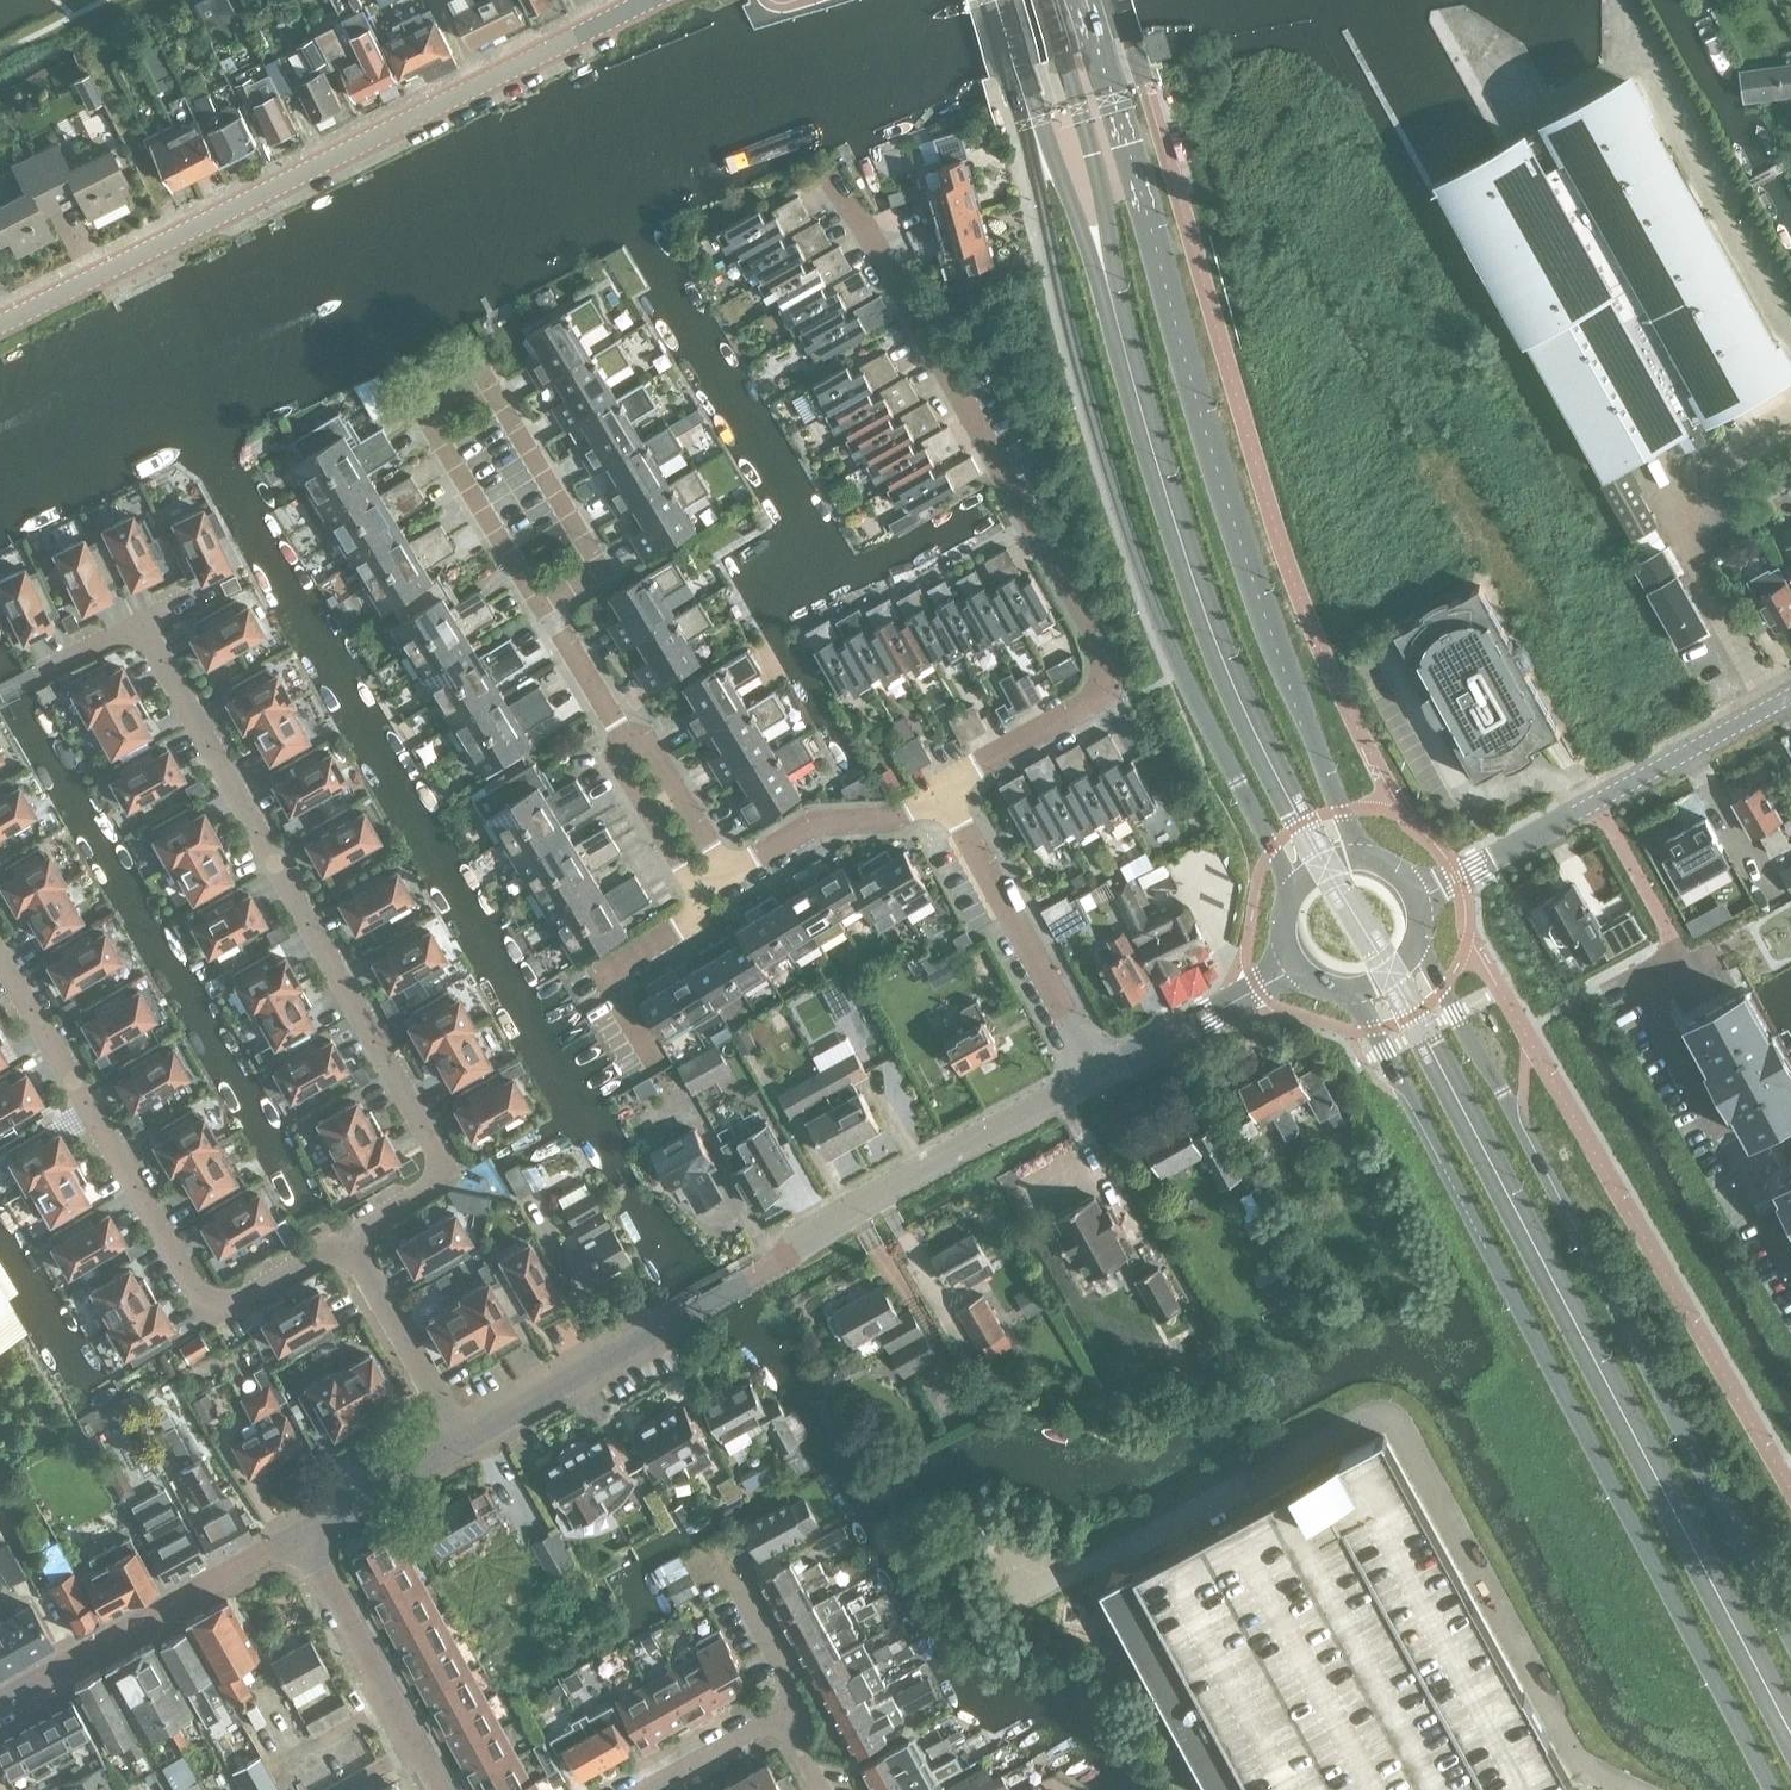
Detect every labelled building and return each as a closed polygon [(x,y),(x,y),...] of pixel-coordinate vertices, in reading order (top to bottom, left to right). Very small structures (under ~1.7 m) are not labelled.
[(197,2),(209,27),(236,12),(230,0),(201,0),(197,2)] [(472,43),(476,41),(478,44),(490,39),(488,35),(521,20),(511,0),(451,0),(472,43)] [(531,13),(550,3),(548,0),(524,0),(531,13)] [(421,11),(402,20),(394,24),(395,27),(386,31),(390,40),(385,42),(403,77),(452,52),(431,10),(422,15),(421,11)] [(1174,49),(1167,26),(1166,22),(1145,29),(1153,55),(1174,49)] [(334,26),(316,35),(328,60),(327,60),(330,67),(331,66),(329,61),(334,59),(341,63),(358,99),(378,89),(361,54),(350,59),(334,26)] [(371,27),(352,36),(354,41),(361,54),(378,89),(396,80),(398,79),(381,45),(380,46),(373,31),(371,27)] [(315,120),(341,108),(323,70),(330,67),(327,60),(324,62),(313,39),(298,46),(312,74),(296,82),(315,120)] [(246,102),(250,101),(270,142),(297,129),(282,99),(298,91),(281,56),(264,64),(269,74),(254,82),(252,78),(238,85),(246,102)] [(1746,69),(1750,102),(1790,97),(1790,64),(1746,69)] [(202,74),(186,81),(194,98),(209,130),(224,161),(259,144),(240,107),(231,103),(218,110),(209,92),(202,74)] [(1789,367),(1629,80),(1620,85),(1618,83),(1562,114),(1564,117),(1555,122),(1572,152),(1544,168),(1527,137),(1502,151),(1443,184),(1444,184),(1446,189),(1603,471),(1670,434),(1678,449),(1704,435),(1695,419),(1789,367)] [(175,186),(218,165),(197,120),(153,141),(175,186)] [(941,165),(925,169),(931,188),(940,220),(978,209),(969,176),(964,160),(969,159),(961,130),(934,137),(941,165)] [(115,183),(125,178),(110,148),(67,169),(55,144),(34,155),(60,207),(78,199),(87,217),(90,216),(124,199),(115,183)] [(60,207),(34,155),(14,165),(12,165),(25,191),(0,203),(0,241),(6,237),(14,254),(49,237),(51,236),(42,217),(60,207)] [(905,187),(888,191),(893,203),(908,199),(905,187)] [(739,258),(782,234),(787,231),(812,217),(799,194),(772,209),(775,214),(767,219),(760,208),(728,226),(718,232),(725,243),(728,249),(738,244),(743,254),(739,257),(739,258)] [(992,262),(978,209),(940,220),(955,273),(992,262)] [(787,244),(782,234),(739,258),(745,268),(748,274),(758,269),(764,279),(759,282),(760,283),(802,259),(807,256),(832,242),(819,219),(793,234),(796,239),(787,244)] [(780,307),(823,283),(853,267),(840,243),(813,259),(816,264),(808,268),(802,259),(760,283),(765,293),(769,299),(779,293),(784,304),(779,307),(780,307)] [(623,246),(606,256),(614,270),(632,259),(623,246)] [(823,283),(780,307),(786,317),(789,324),(795,335),(800,332),(810,327),(844,308),(873,292),(860,268),(834,283),(837,289),(828,293),(823,283)] [(810,327),(800,332),(806,342),(810,349),(816,360),(826,354),(869,330),(894,316),(881,293),(854,308),(857,313),(849,318),(844,308),(810,327)] [(593,354),(593,353),(582,334),(607,319),(592,295),(530,333),(543,354),(527,363),(541,386),(557,377),(593,354)] [(619,396),(619,395),(608,377),(633,362),(618,338),(593,353),(593,354),(557,377),(569,397),(553,406),(567,429),(583,420),(619,396)] [(806,388),(805,388),(821,417),(827,413),(832,411),(837,408),(870,390),(899,373),(886,350),(860,365),(863,370),(854,374),(848,364),(815,382),(806,388)] [(847,437),(890,414),(920,397),(907,375),(881,389),(883,394),(875,399),(870,390),(837,408),(832,411),(827,413),(833,424),(836,429),(846,424),(852,434),(847,437)] [(619,396),(583,420),(595,440),(579,449),(593,472),(609,463),(645,439),(645,438),(634,420),(659,405),(644,380),(619,395),(619,396)] [(895,424),(890,414),(847,437),(853,448),(857,454),(866,448),(872,459),(868,462),(868,463),(910,439),(940,422),(927,399),(901,414),(904,419),(895,424)] [(310,489),(391,439),(383,425),(353,444),(347,434),(352,431),(340,411),(294,439),(304,456),(294,462),(310,489)] [(789,435),(793,442),(814,430),(809,422),(789,435)] [(671,482),(671,481),(659,463),(685,447),(670,423),(645,438),(645,439),(609,463),(621,482),(605,492),(619,515),(635,505),(671,482)] [(889,487),(931,464),(961,447),(948,424),(920,439),(924,444),(916,449),(910,439),(868,463),(874,473),(877,479),(887,473),(893,484),(888,487),(889,487)] [(391,439),(310,489),(324,512),(375,481),(369,471),(400,453),(391,439)] [(931,464),(889,487),(894,498),(898,504),(908,498),(913,508),(890,521),(895,531),(920,516),(916,509),(981,472),(972,454),(946,469),(936,474),(931,464)] [(671,482),(635,505),(647,525),(631,535),(645,557),(697,525),(686,506),(711,490),(696,466),(671,481),(671,482)] [(1633,538),(1659,523),(1627,468),(1602,482),(1633,538)] [(375,481),(324,512),(339,537),(420,488),(412,474),(381,492),(375,481)] [(339,537),(354,561),(405,529),(398,519),(429,501),(420,488),(339,537)] [(167,535),(186,574),(196,569),(201,579),(229,566),(215,536),(223,532),(213,510),(205,515),(201,508),(173,522),(177,529),(167,535)] [(107,536),(96,541),(116,581),(126,576),(131,586),(159,572),(145,542),(153,538),(143,517),(134,521),(131,515),(103,528),(107,536)] [(354,561),(368,585),(449,535),(446,530),(441,521),(411,540),(405,529),(354,561)] [(394,604),(398,611),(444,583),(439,573),(434,576),(429,567),(458,549),(449,535),(368,585),(384,610),(394,604)] [(105,586),(116,581),(96,541),(86,546),(82,538),(54,552),(82,610),(110,596),(105,586)] [(161,553),(155,540),(146,544),(152,557),(161,553)] [(1635,561),(1653,593),(1680,641),(1707,626),(1661,546),(1635,561)] [(1026,580),(1021,572),(1007,547),(985,559),(998,583),(1001,588),(1024,630),(1026,630),(1023,625),(1033,619),(1039,628),(1056,620),(1050,610),(1051,609),(1032,577),(1026,580)] [(675,615),(675,614),(664,596),(689,581),(674,556),(649,572),(612,594),(625,616),(610,625),(623,647),(638,638),(675,615)] [(51,625),(46,615),(57,610),(37,570),(27,575),(23,568),(0,579),(0,591),(23,639),(51,625)] [(958,577),(959,578),(988,631),(994,641),(995,641),(992,636),(1003,630),(1009,639),(1024,630),(1001,588),(990,594),(985,584),(976,568),(958,577)] [(1758,597),(1775,627),(1790,618),(1790,590),(1779,569),(1770,573),(1768,569),(1749,580),(1758,597)] [(227,592),(239,585),(235,577),(222,583),(227,592)] [(994,641),(988,631),(959,578),(949,584),(946,578),(928,588),(940,609),(963,652),(965,651),(962,646),(972,640),(978,650),(983,647),(994,641)] [(393,625),(409,651),(490,602),(482,588),(452,608),(446,597),(451,593),(444,583),(398,611),(403,619),(393,625)] [(1426,702),(1427,704),(1428,706),(1430,709),(1432,713),(1434,716),(1438,720),(1443,718),(1476,778),(1505,762),(1507,767),(1513,766),(1517,764),(1522,762),(1527,759),(1531,756),(1535,752),(1532,747),(1552,736),(1561,732),(1480,584),(1451,600),(1449,595),(1447,595),(1443,597),(1439,598),(1436,600),(1432,601),(1429,604),(1426,606),(1423,609),(1421,610),(1424,615),(1395,631),(1428,690),(1423,693),(1424,695),(1425,699),(1426,702)] [(963,652),(940,609),(930,615),(925,607),(930,603),(920,585),(898,598),(907,614),(910,620),(928,652),(933,663),(934,662),(931,657),(942,651),(947,660),(953,657),(963,652)] [(933,663),(928,652),(910,620),(899,625),(895,617),(900,614),(890,596),(867,609),(877,625),(879,630),(897,663),(902,673),(904,672),(901,667),(911,661),(917,671),(923,668),(933,663)] [(195,620),(201,630),(191,636),(206,663),(262,632),(246,605),(239,609),(233,599),(195,620)] [(675,615),(638,638),(651,658),(636,668),(649,690),(701,659),(690,639),(715,623),(700,599),(675,614),(675,615)] [(409,651),(424,676),(475,645),(468,633),(498,615),(490,602),(409,651)] [(902,673),(897,663),(879,630),(869,636),(864,627),(869,625),(859,607),(836,620),(846,636),(849,641),(867,673),(872,683),(873,683),(871,678),(881,672),(887,681),(893,678),(902,673)] [(1756,607),(1744,614),(1751,626),(1762,619),(1756,607)] [(78,626),(71,613),(63,618),(69,630),(78,626)] [(872,683),(867,673),(849,641),(838,646),(835,640),(840,637),(829,618),(806,630),(839,689),(851,683),(856,692),(862,689),(872,683)] [(424,676),(438,699),(519,650),(511,636),(481,655),(475,645),(424,676)] [(749,705),(738,686),(763,671),(749,647),(686,685),(699,706),(684,715),(698,738),(713,728),(750,705),(749,705)] [(438,699),(453,723),(504,692),(497,682),(527,663),(519,650),(438,699)] [(1059,660),(1046,668),(1054,681),(1067,674),(1059,660)] [(87,719),(135,692),(121,666),(111,671),(105,661),(70,680),(76,691),(72,693),(87,719)] [(227,701),(242,727),(290,700),(276,674),(272,676),(266,666),(232,685),(237,695),(227,701)] [(1029,671),(1016,679),(1030,704),(1043,696),(1029,671)] [(1006,701),(997,706),(1004,719),(1030,704),(1016,679),(1012,672),(1000,679),(1014,703),(1009,706),(1006,701)] [(453,723),(468,747),(548,698),(540,684),(510,703),(504,692),(453,723)] [(776,748),(775,747),(764,729),(789,714),(774,689),(749,705),(750,705),(713,728),(725,749),(710,758),(724,780),(739,771),(776,748)] [(135,692),(87,719),(88,720),(91,718),(111,753),(149,732),(141,718),(148,714),(135,692)] [(468,747),(483,772),(533,741),(526,730),(557,711),(548,698),(468,747)] [(291,701),(290,700),(242,727),(254,749),(262,745),(269,759),(307,738),(287,703),(291,701)] [(974,703),(961,710),(975,735),(988,728),(974,703)] [(975,735),(961,710),(949,717),(963,742),(975,735)] [(904,714),(893,721),(905,742),(906,741),(916,735),(904,714)] [(776,748),(739,771),(751,791),(736,801),(750,823),(802,792),(790,772),(815,757),(801,732),(775,747),(776,748)] [(1103,774),(1122,807),(1127,816),(1128,816),(1126,811),(1136,805),(1141,815),(1158,805),(1153,795),(1135,763),(1123,769),(1119,760),(1123,758),(1109,732),(1086,744),(1100,768),(1103,774)] [(920,766),(932,759),(919,734),(916,735),(906,741),(920,766)] [(920,766),(906,741),(905,742),(893,748),(908,773),(920,766)] [(1127,816),(1122,807),(1103,774),(1093,780),(1088,771),(1093,768),(1079,742),(1056,754),(1073,784),(1091,817),(1097,827),(1098,827),(1095,822),(1105,816),(1111,825),(1127,816)] [(119,775),(111,779),(127,807),(182,775),(167,748),(157,754),(151,744),(113,765),(119,775)] [(316,746),(278,767),(284,778),(274,783),(289,811),(345,779),(329,752),(322,756),(316,746)] [(1097,827),(1091,817),(1073,784),(1063,790),(1058,781),(1062,779),(1048,753),(1026,766),(1040,790),(1042,795),(1061,828),(1067,837),(1065,833),(1075,827),(1081,836),(1087,833),(1097,827)] [(489,814),(504,839),(584,790),(576,777),(547,795),(541,786),(546,783),(534,762),(488,790),(498,808),(489,814)] [(890,765),(874,774),(886,795),(902,786),(890,765)] [(1067,837),(1061,828),(1042,795),(1033,801),(1028,792),(1033,790),(1022,772),(1000,784),(1033,844),(1044,837),(1050,846),(1056,843),(1067,837)] [(0,783),(0,833),(34,813),(18,786),(10,790),(5,780),(0,783)] [(187,787),(192,796),(204,789),(199,780),(187,787)] [(1762,785),(1734,801),(1753,834),(1759,831),(1772,854),(1790,843),(1776,820),(1780,818),(1762,785)] [(504,839),(518,863),(569,832),(563,823),(593,804),(584,790),(504,839)] [(349,805),(311,827),(317,837),(307,842),(322,870),(378,838),(362,811),(355,815),(349,805)] [(169,864),(217,837),(202,811),(192,817),(187,806),(152,826),(158,836),(154,838),(169,864)] [(1723,847),(1706,817),(1667,838),(1675,853),(1662,860),(1680,892),(1730,864),(1721,848),(1723,847)] [(518,863),(533,887),(614,838),(606,825),(576,843),(569,832),(518,863)] [(230,877),(222,863),(229,859),(217,837),(169,864),(169,865),(173,863),(193,898),(230,877)] [(614,838),(533,887),(548,911),(598,881),(591,869),(621,850),(614,838)] [(1106,845),(1095,852),(1106,872),(1117,865),(1106,845)] [(0,882),(16,908),(63,879),(48,854),(44,856),(38,846),(5,866),(10,876),(0,882)] [(1147,846),(1133,851),(1143,880),(1171,870),(1167,859),(1153,864),(1147,846)] [(886,847),(872,855),(907,912),(934,896),(924,882),(905,849),(892,856),(886,847)] [(882,928),(907,912),(872,855),(858,864),(864,874),(853,881),(843,864),(842,864),(882,928)] [(811,870),(840,916),(847,928),(848,928),(840,916),(863,902),(873,918),(874,918),(881,928),(882,928),(842,864),(831,871),(825,861),(811,870)] [(382,864),(344,886),(350,896),(340,901),(355,929),(411,897),(395,870),(388,874),(382,864)] [(1783,869),(1790,884),(1790,864),(1783,869)] [(847,928),(840,916),(811,870),(797,878),(803,888),(791,896),(821,944),(847,928)] [(1084,870),(1071,877),(1076,887),(1089,880),(1084,870)] [(563,936),(643,887),(635,873),(605,891),(598,881),(548,911),(563,936)] [(64,880),(63,879),(16,908),(29,930),(36,925),(44,939),(81,917),(60,883),(64,880)] [(1127,880),(1111,887),(1140,946),(1151,969),(1152,968),(1158,980),(1180,969),(1179,966),(1189,961),(1184,953),(1203,944),(1205,943),(1205,942),(1194,919),(1188,907),(1188,906),(1187,905),(1186,904),(1185,904),(1184,904),(1184,903),(1183,903),(1182,903),(1181,904),(1180,904),(1162,912),(1161,910),(1159,911),(1160,914),(1152,917),(1146,920),(1127,880)] [(1572,886),(1547,900),(1557,919),(1552,922),(1551,928),(1558,939),(1562,941),(1575,933),(1588,956),(1588,957),(1604,948),(1607,954),(1609,952),(1642,935),(1632,916),(1600,934),(1572,886)] [(563,936),(578,961),(628,930),(621,918),(652,900),(643,887),(563,936)] [(208,952),(264,921),(249,894),(239,899),(233,889),(195,910),(200,920),(193,925),(208,952)] [(759,901),(788,948),(795,959),(821,944),(791,896),(780,902),(774,892),(759,901)] [(1075,907),(1071,899),(1068,894),(1042,909),(1049,921),(1075,907)] [(1049,921),(1059,938),(1091,919),(1078,895),(1071,899),(1075,907),(1049,921)] [(740,927),(769,973),(770,972),(768,969),(791,954),(795,960),(795,959),(788,948),(759,901),(746,910),(752,919),(740,927)] [(1696,917),(1688,922),(1695,935),(1714,924),(1707,912),(1696,917)] [(388,988),(417,971),(422,980),(442,968),(438,960),(444,956),(429,929),(421,933),(415,923),(377,945),(383,955),(373,960),(388,988)] [(49,963),(65,990),(120,958),(104,931),(96,935),(90,925),(52,948),(58,958),(49,963)] [(279,926),(267,933),(272,941),(284,934),(279,926)] [(715,943),(743,989),(769,973),(740,927),(739,928),(745,938),(735,944),(729,934),(715,943)] [(966,930),(955,937),(961,949),(973,942),(966,930)] [(1116,955),(1100,964),(1121,1002),(1148,988),(1143,979),(1147,976),(1123,931),(1107,939),(1116,955)] [(695,968),(718,1004),(743,989),(715,943),(700,951),(707,961),(695,968)] [(872,944),(860,951),(866,962),(879,955),(872,944)] [(250,1010),(299,983),(284,956),(274,962),(268,952),(234,971),(239,981),(236,983),(250,1010)] [(931,954),(922,960),(929,972),(938,965),(931,954)] [(954,958),(941,965),(948,979),(961,971),(954,958)] [(819,964),(803,973),(811,986),(826,977),(819,964)] [(663,974),(692,1020),(718,1004),(695,968),(684,975),(677,965),(663,974)] [(849,967),(836,974),(837,976),(849,997),(862,990),(850,969),(849,967)] [(643,1000),(665,1036),(692,1020),(663,974),(650,982),(656,992),(643,1000)] [(99,1049),(154,1016),(138,989),(130,994),(124,983),(87,1006),(93,1016),(83,1022),(99,1049)] [(299,983),(250,1010),(251,1010),(254,1008),(273,1042),(254,1052),(261,1064),(276,1056),(315,1034),(309,1024),(312,1022),(304,1009),(311,1005),(299,983)] [(409,1025),(424,1051),(472,1024),(457,998),(454,1000),(448,990),(413,1009),(419,1019),(409,1025)] [(1700,1017),(1711,1038),(1702,1043),(1715,1067),(1714,1067),(1711,1068),(1718,1081),(1719,1082),(1719,1083),(1720,1083),(1726,1094),(1728,1097),(1730,1102),(1731,1103),(1732,1106),(1734,1104),(1741,1116),(1751,1110),(1758,1125),(1761,1129),(1762,1132),(1762,1133),(1790,1117),(1790,1075),(1790,1073),(1790,1069),(1790,1068),(1784,1057),(1772,1035),(1770,1036),(1745,991),(1706,1013),(1700,1017)] [(389,1015),(398,1010),(390,997),(382,1002),(389,1015)] [(971,1024),(945,1038),(962,1068),(999,1048),(985,1021),(988,1019),(977,999),(962,1007),(971,1024)] [(78,1009),(73,1000),(61,1008),(66,1016),(78,1009)] [(745,1022),(732,1029),(733,1031),(745,1054),(758,1047),(746,1024),(745,1022)] [(436,1073),(443,1069),(451,1083),(488,1062),(469,1027),(473,1025),(472,1024),(424,1051),(436,1073)] [(727,1024),(710,1034),(716,1044),(717,1043),(733,1033),(727,1024)] [(320,1044),(315,1034),(276,1056),(282,1066),(274,1070),(290,1097),(346,1066),(330,1039),(320,1044)] [(133,1107),(188,1074),(172,1047),(165,1052),(159,1042),(121,1064),(127,1074),(117,1080),(133,1107)] [(679,1064),(695,1091),(732,1070),(717,1043),(679,1064)] [(816,1072),(854,1140),(880,1126),(860,1090),(859,1091),(853,1082),(868,1073),(855,1050),(816,1072)] [(112,1066),(105,1054),(97,1058),(104,1071),(112,1066)] [(1274,1067),(1298,1109),(1302,1107),(1299,1101),(1308,1096),(1321,1118),(1340,1107),(1318,1069),(1307,1075),(1305,1072),(1300,1075),(1291,1058),(1274,1067)] [(353,1071),(360,1084),(368,1079),(361,1067),(353,1071)] [(1242,1085),(1262,1122),(1274,1115),(1287,1138),(1303,1129),(1293,1112),(1298,1109),(1274,1067),(1242,1085)] [(9,1068),(0,1074),(0,1124),(41,1100),(25,1073),(15,1078),(9,1068)] [(498,1070),(460,1092),(465,1102),(455,1107),(471,1135),(526,1103),(511,1076),(504,1080),(498,1070)] [(816,1072),(779,1092),(792,1116),(805,1108),(810,1118),(808,1119),(828,1155),(854,1140),(816,1072)] [(636,1085),(643,1098),(658,1090),(650,1077),(636,1085)] [(63,1110),(60,1106),(56,1099),(41,1108),(44,1114),(36,1118),(39,1124),(63,1110)] [(334,1159),(383,1132),(370,1110),(363,1114),(355,1100),(318,1121),(338,1157),(334,1159)] [(155,1143),(170,1169),(217,1141),(202,1115),(198,1117),(193,1107),(159,1127),(164,1138),(155,1143)] [(128,1118),(134,1129),(143,1124),(136,1113),(128,1118)] [(1144,1139),(1164,1175),(1203,1154),(1222,1186),(1243,1175),(1215,1125),(1195,1136),(1184,1116),(1144,1139)] [(1252,1118),(1241,1124),(1248,1136),(1258,1130),(1252,1118)] [(765,1120),(722,1144),(736,1168),(733,1170),(755,1207),(758,1204),(760,1207),(777,1197),(776,1194),(779,1192),(769,1175),(773,1173),(777,1178),(778,1177),(772,1167),(787,1158),(765,1120)] [(697,1127),(656,1151),(674,1182),(676,1180),(685,1195),(691,1191),(700,1207),(723,1193),(710,1170),(718,1164),(697,1127)] [(26,1186),(74,1158),(58,1132),(49,1138),(43,1128),(9,1148),(14,1158),(11,1161),(26,1186)] [(397,1158),(383,1132),(334,1159),(349,1186),(353,1184),(359,1194),(393,1174),(387,1164),(397,1158)] [(198,1201),(235,1179),(214,1144),(218,1142),(217,1141),(170,1169),(183,1191),(190,1187),(198,1201)] [(26,1186),(22,1189),(34,1210),(42,1205),(50,1220),(87,1198),(79,1184),(86,1180),(74,1158),(26,1186)] [(416,1166),(411,1159),(399,1165),(404,1173),(416,1166)] [(533,1191),(520,1168),(518,1165),(505,1172),(521,1198),(533,1191)] [(1323,1168),(1310,1175),(1316,1187),(1329,1180),(1323,1168)] [(1779,1186),(1785,1197),(1783,1198),(1790,1212),(1790,1179),(1779,1186)] [(556,1198),(583,1243),(565,1253),(585,1286),(629,1260),(584,1182),(556,1198)] [(244,1186),(206,1209),(212,1219),(202,1225),(218,1252),(273,1219),(258,1192),(250,1197),(244,1186)] [(1252,1189),(1235,1199),(1247,1219),(1257,1214),(1263,1210),(1252,1189)] [(1127,1255),(1114,1231),(1119,1228),(1120,1229),(1121,1228),(1110,1208),(1104,1212),(1095,1197),(1096,1196),(1095,1195),(1091,1197),(1091,1196),(1078,1203),(1079,1204),(1073,1207),(1072,1206),(1059,1213),(1060,1214),(1057,1216),(1057,1217),(1058,1217),(1066,1232),(1059,1236),(1070,1255),(1076,1252),(1089,1275),(1089,1276),(1090,1277),(1128,1256),(1128,1254),(1127,1255)] [(53,1245),(68,1272),(124,1240),(108,1213),(98,1219),(92,1209),(54,1231),(60,1241),(53,1245)] [(430,1276),(444,1267),(468,1254),(462,1244),(469,1239),(454,1212),(398,1244),(414,1271),(424,1265),(430,1276)] [(287,1217),(274,1224),(285,1244),(298,1236),(287,1217)] [(968,1285),(995,1270),(974,1232),(933,1255),(949,1282),(962,1275),(968,1285)] [(139,1241),(126,1248),(131,1256),(144,1249),(139,1241)] [(488,1242),(479,1247),(487,1261),(496,1256),(488,1242)] [(532,1314),(559,1298),(528,1242),(500,1258),(505,1265),(494,1271),(519,1313),(529,1308),(532,1314)] [(487,1261),(476,1267),(485,1281),(495,1275),(487,1261)] [(1181,1307),(1180,1308),(1160,1268),(1159,1266),(1137,1278),(1138,1279),(1159,1319),(1159,1320),(1182,1309),(1181,1307)] [(109,1327),(156,1299),(144,1278),(137,1282),(129,1268),(92,1290),(112,1324),(108,1327),(109,1327)] [(461,1296),(488,1344),(514,1329),(509,1319),(519,1313),(494,1271),(494,1272),(498,1279),(489,1285),(487,1281),(461,1296)] [(444,1291),(452,1286),(445,1274),(437,1279),(444,1291)] [(1035,1281),(1015,1293),(1028,1316),(1049,1305),(1035,1281)] [(847,1331),(856,1346),(880,1331),(905,1376),(938,1357),(911,1309),(900,1315),(882,1284),(836,1310),(836,1311),(833,1313),(832,1318),(839,1331),(844,1333),(847,1331)] [(12,1306),(0,1286),(0,1347),(25,1332),(26,1331),(12,1306)] [(63,1298),(61,1299),(67,1310),(83,1300),(77,1290),(76,1290),(63,1298)] [(263,1322),(278,1349),(286,1345),(292,1355),(330,1333),(324,1323),(334,1317),(318,1290),(289,1306),(285,1298),(264,1310),(269,1318),(263,1322)] [(979,1346),(1006,1331),(984,1293),(957,1308),(979,1346)] [(461,1296),(460,1297),(462,1300),(427,1320),(449,1358),(462,1350),(466,1357),(488,1344),(461,1296)] [(172,1325),(156,1299),(109,1327),(124,1353),(128,1351),(134,1361),(168,1341),(162,1331),(172,1325)] [(201,1334),(179,1347),(187,1360),(208,1347),(201,1334)] [(382,1405),(378,1398),(391,1390),(370,1353),(335,1373),(333,1370),(332,1370),(360,1418),(382,1405)] [(838,1359),(823,1367),(831,1382),(846,1374),(838,1359)] [(253,1420),(275,1460),(300,1446),(283,1414),(273,1419),(268,1410),(280,1403),(279,1402),(286,1398),(267,1362),(253,1370),(262,1387),(241,1398),(253,1420)] [(334,1433),(360,1418),(332,1370),(306,1385),(308,1389),(298,1395),(318,1429),(328,1423),(334,1433)] [(750,1381),(728,1393),(746,1427),(762,1418),(767,1428),(769,1426),(782,1451),(800,1441),(786,1416),(778,1400),(764,1407),(750,1381)] [(135,1392),(121,1399),(126,1408),(139,1401),(135,1392)] [(203,1421),(218,1413),(207,1392),(192,1400),(203,1421)] [(728,1393),(705,1405),(725,1438),(724,1439),(730,1451),(753,1438),(751,1434),(750,1432),(748,1430),(746,1427),(728,1393)] [(296,1401),(290,1405),(297,1418),(303,1414),(296,1401)] [(679,1408),(676,1404),(658,1415),(692,1471),(712,1459),(706,1448),(710,1445),(701,1431),(703,1430),(696,1418),(694,1419),(685,1404),(684,1405),(679,1408)] [(692,1471),(658,1415),(640,1425),(643,1430),(637,1433),(637,1432),(636,1433),(644,1448),(643,1449),(650,1461),(652,1460),(661,1475),(665,1472),(672,1484),(692,1471)] [(244,1435),(232,1441),(250,1473),(275,1460),(253,1420),(239,1427),(244,1435)] [(180,1461),(176,1463),(179,1468),(178,1468),(197,1503),(220,1490),(202,1456),(194,1460),(174,1425),(163,1431),(180,1461)] [(1212,1789),(1239,1789),(1252,1783),(1256,1789),(1579,1789),(1550,1737),(1551,1737),(1526,1690),(1525,1691),(1384,1433),(1102,1587),(1212,1789)] [(572,1442),(571,1443),(611,1509),(615,1506),(618,1504),(622,1500),(625,1498),(626,1496),(629,1492),(630,1490),(633,1486),(635,1481),(636,1478),(632,1476),(607,1434),(606,1435),(589,1445),(586,1439),(578,1440),(572,1443),(572,1442)] [(547,1469),(546,1470),(554,1486),(549,1489),(561,1508),(559,1515),(568,1531),(573,1531),(575,1520),(578,1524),(590,1517),(592,1517),(594,1516),(596,1516),(597,1516),(599,1515),(601,1514),(603,1514),(604,1513),(606,1512),(608,1511),(609,1510),(611,1509),(571,1443),(571,1444),(566,1447),(561,1454),(564,1460),(547,1470),(547,1469)] [(765,1459),(740,1473),(749,1490),(774,1477),(765,1459)] [(118,1462),(105,1469),(121,1498),(134,1491),(118,1462)] [(731,1474),(720,1481),(731,1499),(742,1493),(731,1474)] [(165,1582),(205,1560),(165,1487),(130,1506),(153,1546),(147,1549),(165,1582)] [(470,1491),(425,1517),(444,1549),(460,1540),(462,1544),(476,1536),(473,1532),(484,1526),(486,1525),(489,1523),(491,1526),(504,1518),(496,1504),(496,1503),(487,1488),(473,1496),(470,1491)] [(223,1495),(208,1504),(209,1506),(231,1546),(252,1535),(251,1534),(248,1530),(244,1523),(250,1520),(245,1510),(239,1513),(234,1504),(228,1492),(223,1495)] [(792,1500),(745,1526),(745,1527),(750,1534),(747,1538),(752,1548),(757,1548),(760,1554),(761,1554),(761,1556),(808,1530),(807,1529),(819,1522),(805,1495),(792,1501),(792,1500)] [(683,1501),(670,1509),(678,1524),(681,1528),(694,1520),(683,1501)] [(666,1503),(650,1513),(661,1531),(677,1522),(666,1503)] [(208,1504),(189,1515),(195,1525),(194,1525),(211,1556),(210,1556),(211,1557),(231,1546),(209,1506),(208,1504)] [(76,1632),(99,1619),(55,1540),(39,1508),(15,1522),(27,1543),(31,1541),(53,1582),(49,1584),(76,1632)] [(826,1554),(852,1540),(843,1524),(817,1538),(826,1554)] [(354,1555),(367,1579),(413,1555),(400,1530),(354,1555)] [(534,1542),(552,1573),(573,1560),(555,1530),(534,1542)] [(103,1552),(130,1601),(157,1587),(130,1537),(103,1552)] [(7,1579),(9,1582),(25,1573),(6,1539),(5,1538),(0,1541),(0,1583),(7,1579)] [(858,1550),(841,1559),(849,1573),(866,1563),(858,1550)] [(94,1567),(80,1574),(103,1616),(130,1601),(103,1552),(92,1558),(90,1559),(94,1567)] [(413,1555),(367,1579),(378,1600),(373,1603),(377,1610),(428,1583),(413,1555)] [(771,1600),(804,1581),(825,1570),(820,1561),(799,1572),(793,1560),(759,1577),(771,1600)] [(782,1620),(816,1602),(809,1591),(830,1580),(825,1570),(804,1581),(771,1600),(782,1620)] [(676,1595),(696,1585),(689,1571),(669,1582),(676,1595)] [(397,1635),(442,1612),(428,1583),(377,1610),(381,1618),(386,1615),(397,1635)] [(794,1642),(828,1624),(848,1613),(844,1604),(842,1604),(835,1591),(816,1602),(782,1620),(794,1642)] [(862,1592),(848,1600),(853,1610),(868,1602),(862,1592)] [(186,1622),(231,1702),(251,1692),(237,1668),(258,1656),(226,1599),(186,1622)] [(872,1601),(855,1610),(860,1619),(877,1610),(872,1601)] [(0,1617),(24,1658),(50,1642),(27,1602),(0,1617)] [(404,1659),(408,1667),(457,1640),(442,1612),(397,1635),(409,1656),(404,1659)] [(809,1669),(842,1651),(840,1646),(859,1636),(851,1622),(853,1622),(848,1613),(828,1624),(794,1642),(809,1669)] [(680,1615),(670,1620),(676,1630),(686,1624),(680,1615)] [(0,1617),(0,1671),(24,1658),(0,1617)] [(720,1626),(696,1640),(701,1649),(703,1654),(727,1695),(745,1685),(735,1668),(741,1664),(725,1636),(720,1626)] [(184,1631),(160,1644),(202,1718),(205,1724),(216,1718),(212,1712),(210,1707),(196,1683),(209,1676),(184,1631)] [(652,1632),(641,1638),(648,1652),(659,1645),(652,1632)] [(310,1639),(270,1661),(289,1695),(329,1673),(310,1639)] [(428,1692),(472,1669),(457,1640),(408,1667),(412,1675),(417,1672),(428,1692)] [(863,1640),(842,1651),(809,1669),(819,1689),(853,1671),(873,1659),(863,1640)] [(128,1655),(105,1668),(145,1740),(162,1730),(176,1722),(192,1713),(155,1647),(152,1641),(128,1655)] [(888,1642),(874,1650),(879,1659),(892,1651),(888,1642)] [(909,1644),(893,1653),(898,1662),(914,1653),(915,1652),(910,1643),(909,1644)] [(707,1707),(727,1695),(703,1654),(676,1669),(702,1716),(709,1712),(707,1707)] [(873,1659),(853,1671),(819,1689),(831,1711),(865,1693),(885,1681),(873,1659)] [(434,1716),(438,1723),(487,1698),(472,1669),(428,1692),(439,1713),(434,1716)] [(694,1720),(702,1716),(676,1669),(648,1685),(671,1727),(691,1715),(694,1720)] [(577,1670),(564,1677),(571,1691),(585,1683),(577,1670)] [(99,1671),(75,1685),(80,1695),(111,1750),(121,1745),(139,1777),(153,1769),(143,1752),(144,1751),(136,1736),(99,1671)] [(559,1682),(550,1687),(555,1696),(564,1691),(559,1682)] [(913,1684),(898,1692),(903,1701),(918,1694),(913,1684)] [(651,1738),(671,1727),(648,1685),(619,1701),(645,1748),(653,1743),(651,1738)] [(865,1693),(831,1711),(844,1735),(899,1705),(893,1695),(872,1706),(865,1693)] [(918,1694),(903,1701),(908,1711),(923,1703),(918,1694)] [(458,1748),(501,1726),(487,1698),(438,1723),(442,1731),(448,1728),(458,1748)] [(0,1738),(0,1759),(16,1789),(19,1788),(20,1788),(67,1762),(75,1777),(106,1762),(74,1703),(72,1699),(0,1738)] [(352,1714),(344,1700),(305,1722),(313,1736),(352,1714)] [(579,1715),(606,1763),(631,1749),(615,1720),(621,1717),(614,1704),(591,1717),(587,1711),(579,1715)] [(889,1738),(884,1729),(895,1723),(894,1721),(904,1715),(899,1705),(844,1735),(856,1756),(889,1738)] [(559,1752),(565,1749),(581,1778),(606,1763),(579,1715),(571,1719),(575,1726),(551,1739),(559,1752)] [(465,1772),(469,1780),(516,1754),(501,1726),(458,1748),(470,1770),(465,1772)] [(947,1734),(927,1746),(927,1747),(933,1757),(950,1748),(954,1745),(948,1735),(947,1734)] [(893,1748),(861,1766),(874,1789),(928,1760),(922,1749),(915,1736),(909,1739),(893,1748)] [(551,1753),(541,1758),(549,1772),(559,1767),(551,1753)] [(481,1789),(517,1789),(531,1782),(516,1754),(469,1780),(473,1788),(478,1785),(481,1789)] [(231,1771),(243,1789),(270,1789),(277,1786),(259,1755),(231,1771)] [(874,1789),(875,1789),(920,1789),(940,1779),(963,1766),(956,1755),(937,1765),(932,1768),(928,1760),(874,1789)] [(106,1762),(75,1777),(58,1785),(49,1789),(121,1789),(106,1762)] [(753,1789),(793,1789),(785,1775),(778,1779),(769,1763),(745,1776),(753,1789)] [(176,1789),(206,1789),(207,1789),(194,1764),(170,1777),(176,1789)] [(994,1777),(986,1765),(949,1785),(951,1789),(971,1789),(994,1777)] [(549,1772),(546,1773),(553,1786),(565,1779),(559,1767),(549,1772)] [(971,1789),(1009,1789),(1011,1789),(1001,1773),(994,1777),(971,1789)] [(745,1776),(721,1789),(753,1789),(745,1776)] [(920,1789),(946,1789),(940,1779),(920,1789)] [(517,1789),(541,1789),(535,1780),(531,1782),(517,1789)] [(396,1781),(379,1789),(401,1789),(396,1781)]
